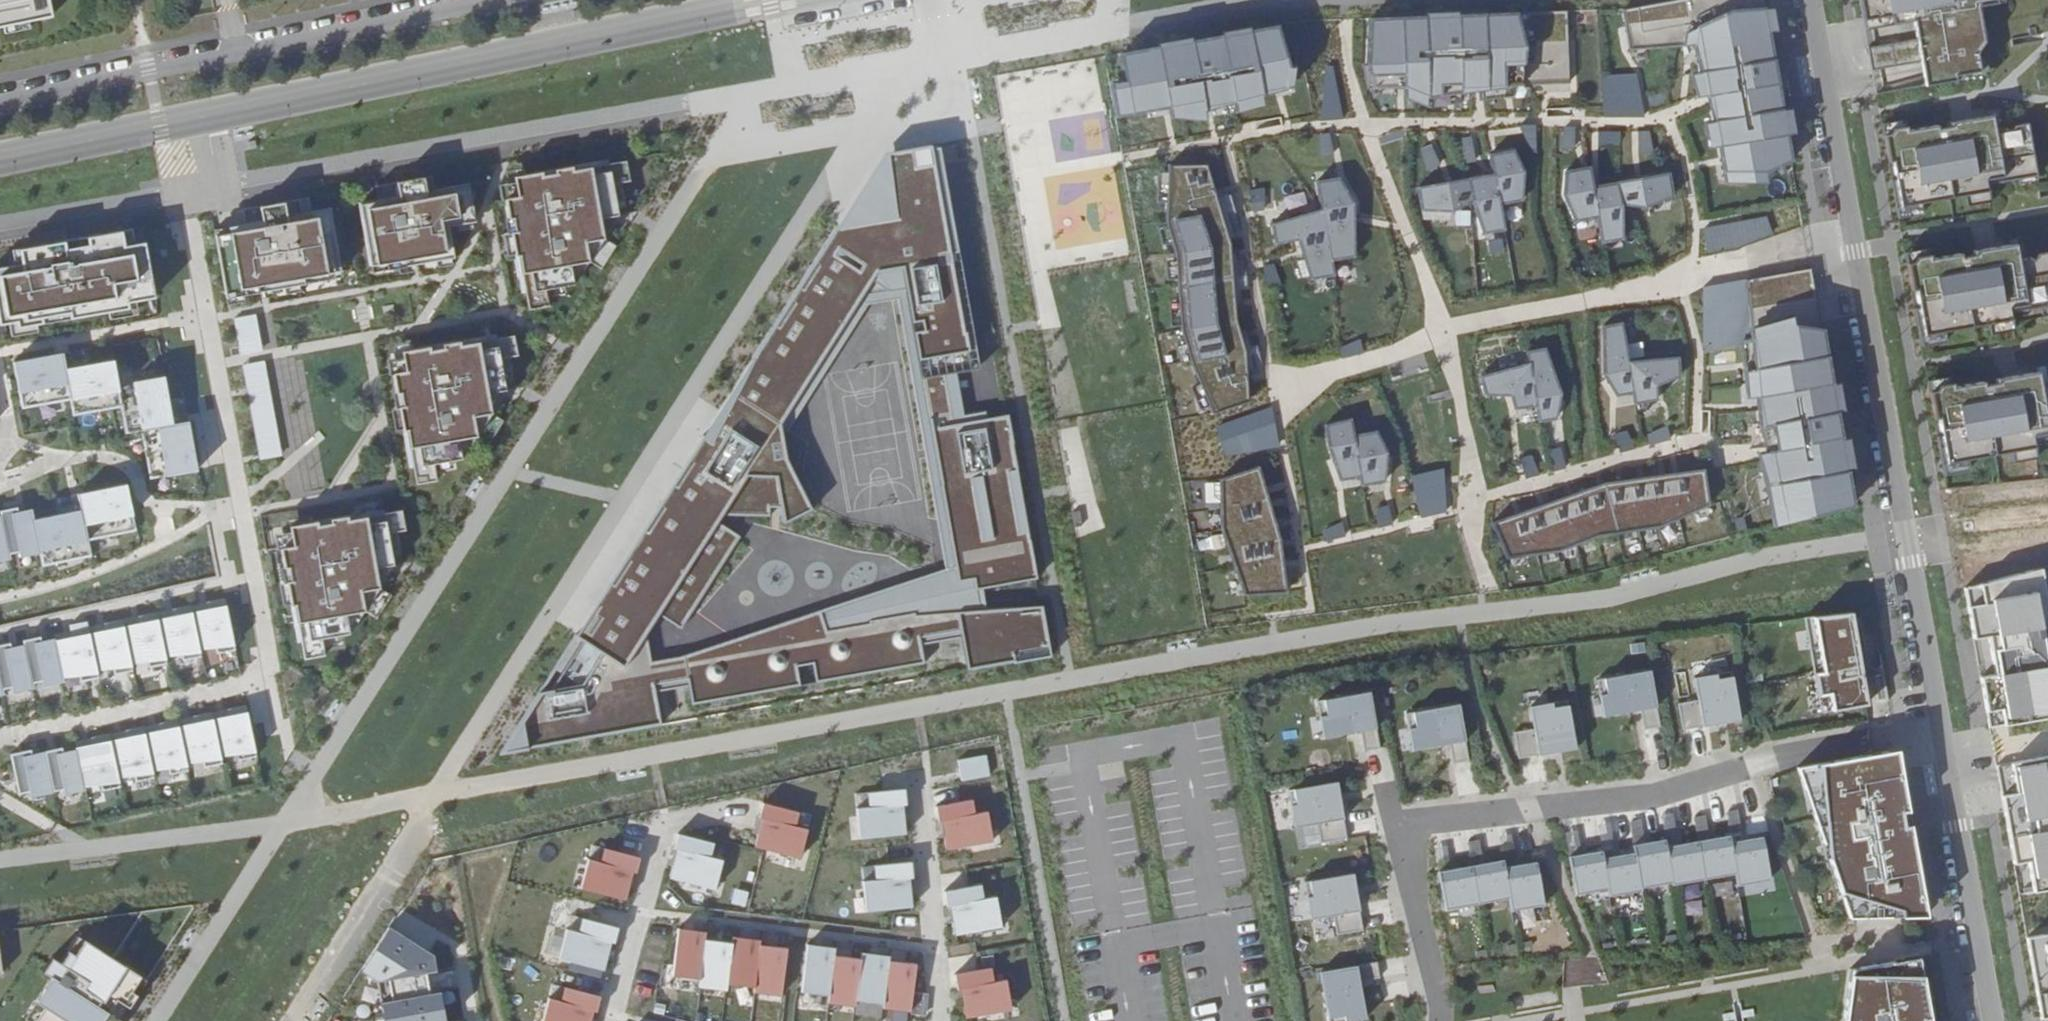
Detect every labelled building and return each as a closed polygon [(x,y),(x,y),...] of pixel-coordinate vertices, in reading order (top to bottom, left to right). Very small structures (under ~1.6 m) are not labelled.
[(60,23),(55,0),(0,0),(0,36),(60,23)] [(1775,10),(1765,9),(1763,0),(1681,0),(1624,10),(1630,48),(1697,46),(1703,71),(1694,74),(1700,98),(1712,97),(1716,122),(1706,123),(1709,148),(1722,147),(1726,185),(1770,184),(1769,172),(1794,161),(1791,136),(1798,134),(1795,109),(1786,110),(1773,32),(1779,31),(1775,10)] [(1865,20),(1914,12),(1919,39),(1870,48),(1873,68),(1922,59),(1927,83),(1982,74),(1976,47),(1984,36),(1978,0),(1980,0),(1861,0),(1865,20)] [(1120,69),(1129,117),(1197,105),(1199,114),(1234,107),(1232,94),(1264,89),(1265,94),(1292,89),(1291,82),(1315,78),(1304,19),(1283,23),(1283,20),(1261,24),(1263,35),(1230,41),(1229,34),(1191,41),(1193,56),(1120,69)] [(1538,23),(1375,22),(1375,79),(1425,79),(1425,88),(1489,88),(1489,80),(1538,80),(1538,23)] [(2012,39),(2012,51),(2040,51),(2040,38),(2012,39)] [(1648,116),(1641,68),(1601,72),(1606,115),(1648,116)] [(1885,136),(1898,208),(1976,194),(1977,199),(1991,196),(1990,186),(2038,178),(2029,124),(2017,127),(2012,132),(2005,129),(1996,130),(1994,117),(1953,124),(1953,127),(1940,129),(1940,126),(1907,132),(1907,128),(1893,130),(1890,135),(1885,136)] [(1429,170),(1443,163),(1434,143),(1420,150),(1429,170)] [(980,367),(941,148),(933,149),(932,145),(903,150),(884,163),(895,223),(848,226),(747,385),(758,392),(740,419),(721,407),(679,472),(603,613),(613,619),(594,648),(575,635),(498,755),(661,726),(654,687),(686,681),(690,705),(924,663),(919,638),(960,630),(968,672),(1051,657),(1042,606),(987,616),(826,636),(649,659),(645,634),(659,613),(680,627),(742,530),(721,517),(728,506),(773,512),(774,502),(786,503),(784,520),(824,507),(799,455),(790,411),(878,275),(896,272),(903,270),(956,583),(1031,570),(1033,580),(1037,579),(1008,415),(963,423),(953,425),(944,374),(954,372),(980,367)] [(1508,172),(1435,181),(1438,204),(1483,198),(1488,233),(1510,230),(1507,203),(1535,200),(1528,148),(1505,151),(1508,172)] [(884,163),(903,150),(883,154),(721,407),(740,419),(758,392),(747,385),(848,226),(895,223),(884,163)] [(1682,196),(1681,173),(1608,178),(1606,156),(1583,158),(1586,210),(1614,208),(1616,236),(1639,234),(1637,199),(1682,196)] [(1228,197),(1225,159),(1173,165),(1170,194),(1168,220),(1182,286),(1190,347),(1225,409),(1270,397),(1251,332),(1247,271),(1230,216),(1228,197)] [(609,160),(515,177),(518,197),(506,199),(524,295),(527,294),(530,311),(551,307),(548,290),(576,285),(573,266),(589,260),(602,268),(616,245),(604,237),(601,220),(619,216),(614,185),(631,182),(627,161),(610,164),(609,160)] [(1352,165),(1327,171),(1334,200),(1279,213),(1285,237),(1317,230),(1327,273),(1352,267),(1349,252),(1372,246),(1352,165)] [(433,176),(377,186),(379,200),(360,204),(371,265),(393,261),(394,268),(455,258),(450,227),(477,222),(470,184),(435,190),(433,176)] [(342,271),(331,209),(312,212),(310,198),(244,209),(247,224),(215,229),(227,299),(306,285),(305,277),(342,271)] [(1708,253),(1773,238),(1768,215),(1702,230),(1708,253)] [(0,268),(0,320),(1,325),(17,322),(18,328),(42,324),(41,318),(70,313),(71,319),(130,308),(129,302),(156,297),(146,242),(136,243),(134,229),(20,249),(23,264),(0,268)] [(1921,336),(1998,322),(1999,327),(2014,324),(2012,314),(2047,308),(2047,253),(2039,255),(2034,261),(2028,257),(2019,258),(2017,245),(1975,252),(1976,255),(1963,257),(1962,254),(1930,260),(1929,256),(1916,258),(1913,263),(1908,264),(1921,336)] [(982,589),(1033,580),(1031,570),(956,583),(903,270),(896,272),(949,584),(826,636),(987,616),(982,589)] [(342,271),(305,277),(306,285),(343,279),(342,271)] [(70,313),(41,318),(42,324),(71,319),(70,313)] [(234,321),(243,357),(265,351),(255,315),(234,321)] [(1799,327),(1793,318),(1755,328),(1758,371),(1748,372),(1750,399),(1763,398),(1764,431),(1778,426),(1780,452),(1760,455),(1776,528),(1856,505),(1851,471),(1859,468),(1853,441),(1846,441),(1842,413),(1849,411),(1843,384),(1838,385),(1826,328),(1799,327)] [(1642,319),(1626,321),(1630,370),(1619,372),(1622,388),(1663,395),(1688,374),(1685,360),(1670,366),(1664,344),(1651,344),(1642,319)] [(497,335),(403,352),(406,372),(394,374),(412,470),(415,469),(418,487),(439,483),(436,465),(464,460),(461,441),(477,435),(490,443),(504,421),(492,412),(489,395),(507,392),(502,360),(519,357),(515,336),(498,339),(497,335)] [(1545,358),(1499,371),(1502,387),(1528,387),(1533,399),(1556,397),(1556,413),(1570,410),(1581,380),(1560,344),(1544,347),(1545,358)] [(151,479),(197,472),(189,422),(173,424),(165,376),(119,384),(115,359),(67,367),(64,351),(15,359),(23,407),(72,399),(74,414),(123,406),(128,432),(143,430),(151,479)] [(265,361),(242,366),(261,460),(284,455),(265,361)] [(954,372),(944,374),(953,425),(963,423),(954,372)] [(1943,464),(2021,450),(2022,455),(2037,452),(2035,442),(2047,440),(2047,385),(2042,386),(2039,373),(1998,380),(1998,383),(1985,385),(1985,382),(1953,388),(1952,384),(1939,387),(1935,391),(1930,392),(1943,464)] [(1274,405),(1218,426),(1230,465),(1282,447),(1274,405)] [(1359,417),(1324,425),(1330,454),(1342,482),(1364,479),(1367,487),(1389,484),(1396,456),(1385,430),(1362,434),(1359,417)] [(1621,453),(1635,448),(1629,431),(1616,435),(1621,453)] [(1527,479),(1540,475),(1534,455),(1521,458),(1527,479)] [(1620,473),(1508,517),(1515,545),(1572,542),(1613,522),(1667,520),(1725,491),(1718,463),(1620,473)] [(1283,542),(1260,468),(1225,479),(1225,527),(1249,596),(1292,593),(1283,542)] [(1420,519),(1452,513),(1444,470),(1412,476),(1420,519)] [(679,472),(575,635),(594,648),(613,619),(603,613),(679,472)] [(87,539),(135,531),(127,484),(78,492),(81,508),(34,516),(39,548),(41,563),(90,555),(87,539)] [(34,516),(32,505),(18,508),(17,503),(0,506),(0,508),(0,511),(0,554),(8,553),(7,547),(17,545),(18,551),(39,548),(34,516)] [(385,510),(291,527),(294,547),(282,549),(300,645),(303,644),(306,661),(328,658),(324,640),(352,635),(349,616),(365,610),(378,618),(392,596),(380,587),(377,570),(395,566),(390,535),(407,532),(403,511),(386,514),(385,510)] [(1327,542),(1348,536),(1344,524),(1323,530),(1327,542)] [(2033,569),(1965,587),(1990,729),(2047,719),(2047,630),(2033,573),(2033,569)] [(233,651),(222,599),(204,603),(205,610),(189,613),(188,607),(170,610),(171,617),(156,620),(154,614),(136,618),(138,624),(122,628),(120,621),(102,625),(104,632),(88,635),(86,629),(68,632),(70,639),(54,642),(42,645),(41,640),(23,644),(24,649),(12,651),(11,647),(0,649),(0,697),(3,697),(2,691),(12,689),(14,694),(33,690),(32,684),(42,682),(44,688),(63,684),(62,681),(78,678),(79,684),(97,680),(96,674),(112,670),(113,677),(131,673),(130,666),(146,663),(147,669),(165,665),(164,659),(180,656),(181,662),(199,658),(198,652),(214,648),(215,655),(233,651)] [(204,603),(188,607),(189,613),(205,610),(204,603)] [(170,610),(154,614),(156,620),(171,617),(170,610)] [(1850,612),(1804,617),(1820,710),(1867,705),(1850,612)] [(136,618),(120,621),(122,628),(138,624),(136,618)] [(102,625),(86,629),(88,635),(104,632),(102,625)] [(68,632),(53,636),(54,642),(70,639),(68,632)] [(1698,698),(1678,702),(1683,729),(1740,718),(1731,669),(1694,676),(1698,698)] [(1649,670),(1595,680),(1602,716),(1639,710),(1643,730),(1659,727),(1649,670)] [(1378,748),(1369,691),(1315,701),(1321,738),(1359,731),(1362,751),(1378,748)] [(1566,700),(1529,706),(1533,729),(1513,732),(1518,759),(1575,749),(1566,700)] [(1456,705),(1403,714),(1409,751),(1447,744),(1450,765),(1466,762),(1456,705)] [(32,749),(9,754),(18,794),(29,792),(30,796),(63,789),(65,795),(87,794),(86,787),(103,783),(104,790),(120,786),(119,780),(137,776),(138,782),(154,779),(153,773),(170,769),(172,775),(188,772),(186,765),(202,762),(204,768),(222,765),(221,758),(236,755),(237,761),(256,757),(245,706),(227,710),(228,716),(212,719),(211,713),(193,717),(194,723),(179,727),(177,720),(161,724),(163,730),(145,734),(143,728),(128,731),(129,737),(111,741),(110,735),(94,738),(95,745),(78,749),(65,752),(64,747),(33,754),(32,749)] [(227,710),(211,713),(212,719),(228,716),(227,710)] [(193,717),(177,720),(179,727),(194,723),(193,717)] [(161,724),(143,728),(145,734),(163,730),(161,724)] [(128,731),(110,735),(111,741),(129,737),(128,731)] [(94,738),(76,742),(78,749),(95,745),(94,738)] [(1896,749),(1797,771),(1847,918),(1925,916),(1896,749)] [(988,756),(957,761),(961,783),(992,777),(988,756)] [(2010,764),(2032,892),(2047,889),(2047,757),(2010,764)] [(1287,790),(1293,827),(1316,823),(1319,843),(1346,839),(1336,781),(1287,790)] [(911,836),(906,789),(868,793),(870,809),(859,810),(862,841),(911,836)] [(975,802),(937,810),(947,855),(995,845),(988,815),(978,817),(975,802)] [(802,813),(765,803),(753,848),(800,861),(808,831),(798,828),(802,813)] [(1316,823),(1293,827),(1297,847),(1319,843),(1316,823)] [(1735,873),(1729,843),(1728,836),(1696,841),(1703,879),(1735,873)] [(718,847),(681,837),(669,882),(716,895),(724,865),(714,863),(718,847)] [(1770,880),(1763,837),(1729,843),(1735,873),(1737,886),(1770,880)] [(1638,883),(1670,878),(1665,847),(1663,839),(1631,845),(1632,852),(1638,883)] [(1703,879),(1696,841),(1665,847),(1670,878),(1671,885),(1703,879)] [(593,857),(583,893),(625,905),(639,854),(607,845),(603,859),(593,857)] [(1600,851),(1567,857),(1574,894),(1606,888),(1601,858),(1600,851)] [(1638,883),(1632,852),(1601,858),(1606,888),(1608,896),(1640,890),(1638,883)] [(1501,857),(1469,863),(1476,904),(1508,898),(1502,865),(1501,857)] [(1534,860),(1502,865),(1508,898),(1510,911),(1541,905),(1534,860)] [(918,910),(914,863),(875,867),(877,883),(867,884),(870,915),(918,910)] [(1437,869),(1444,910),(1476,904),(1469,863),(1437,869)] [(1352,874),(1303,882),(1310,920),(1332,916),(1336,936),(1362,931),(1352,874)] [(986,885),(948,893),(958,938),(1006,928),(1000,898),(989,901),(986,885)] [(572,927),(563,959),(608,971),(617,940),(607,937),(610,923),(583,916),(579,929),(572,927)] [(2033,919),(2046,984),(2037,986),(2044,1020),(2047,1020),(2047,916),(2033,919)] [(379,979),(385,1020),(443,1020),(439,990),(429,992),(426,971),(435,969),(433,955),(389,927),(361,970),(375,980),(379,979)] [(672,983),(784,997),(791,942),(679,927),(672,983)] [(69,951),(75,955),(84,940),(78,936),(69,951)] [(121,1020),(108,1012),(117,999),(122,1003),(134,983),(96,958),(101,951),(84,940),(75,955),(69,951),(62,963),(67,966),(57,982),(52,978),(37,1002),(45,1007),(36,1020),(121,1020)] [(924,959),(808,944),(801,1000),(917,1015),(924,959)] [(147,980),(101,951),(96,958),(134,983),(122,1003),(129,1007),(147,980)] [(1917,956),(1849,969),(1842,1020),(1929,1020),(1917,956)] [(52,978),(57,982),(67,966),(62,963),(52,957),(42,972),(52,978)] [(1319,972),(1328,1020),(1354,1020),(1366,1019),(1359,982),(1379,978),(1376,962),(1319,972)] [(996,966),(959,975),(971,1020),(1018,1008),(1010,979),(1000,981),(996,966)] [(545,1020),(594,1020),(601,996),(563,987),(560,998),(552,996),(545,1020)] [(26,1020),(27,1020),(36,1020),(45,1007),(37,1002),(26,1020)]
